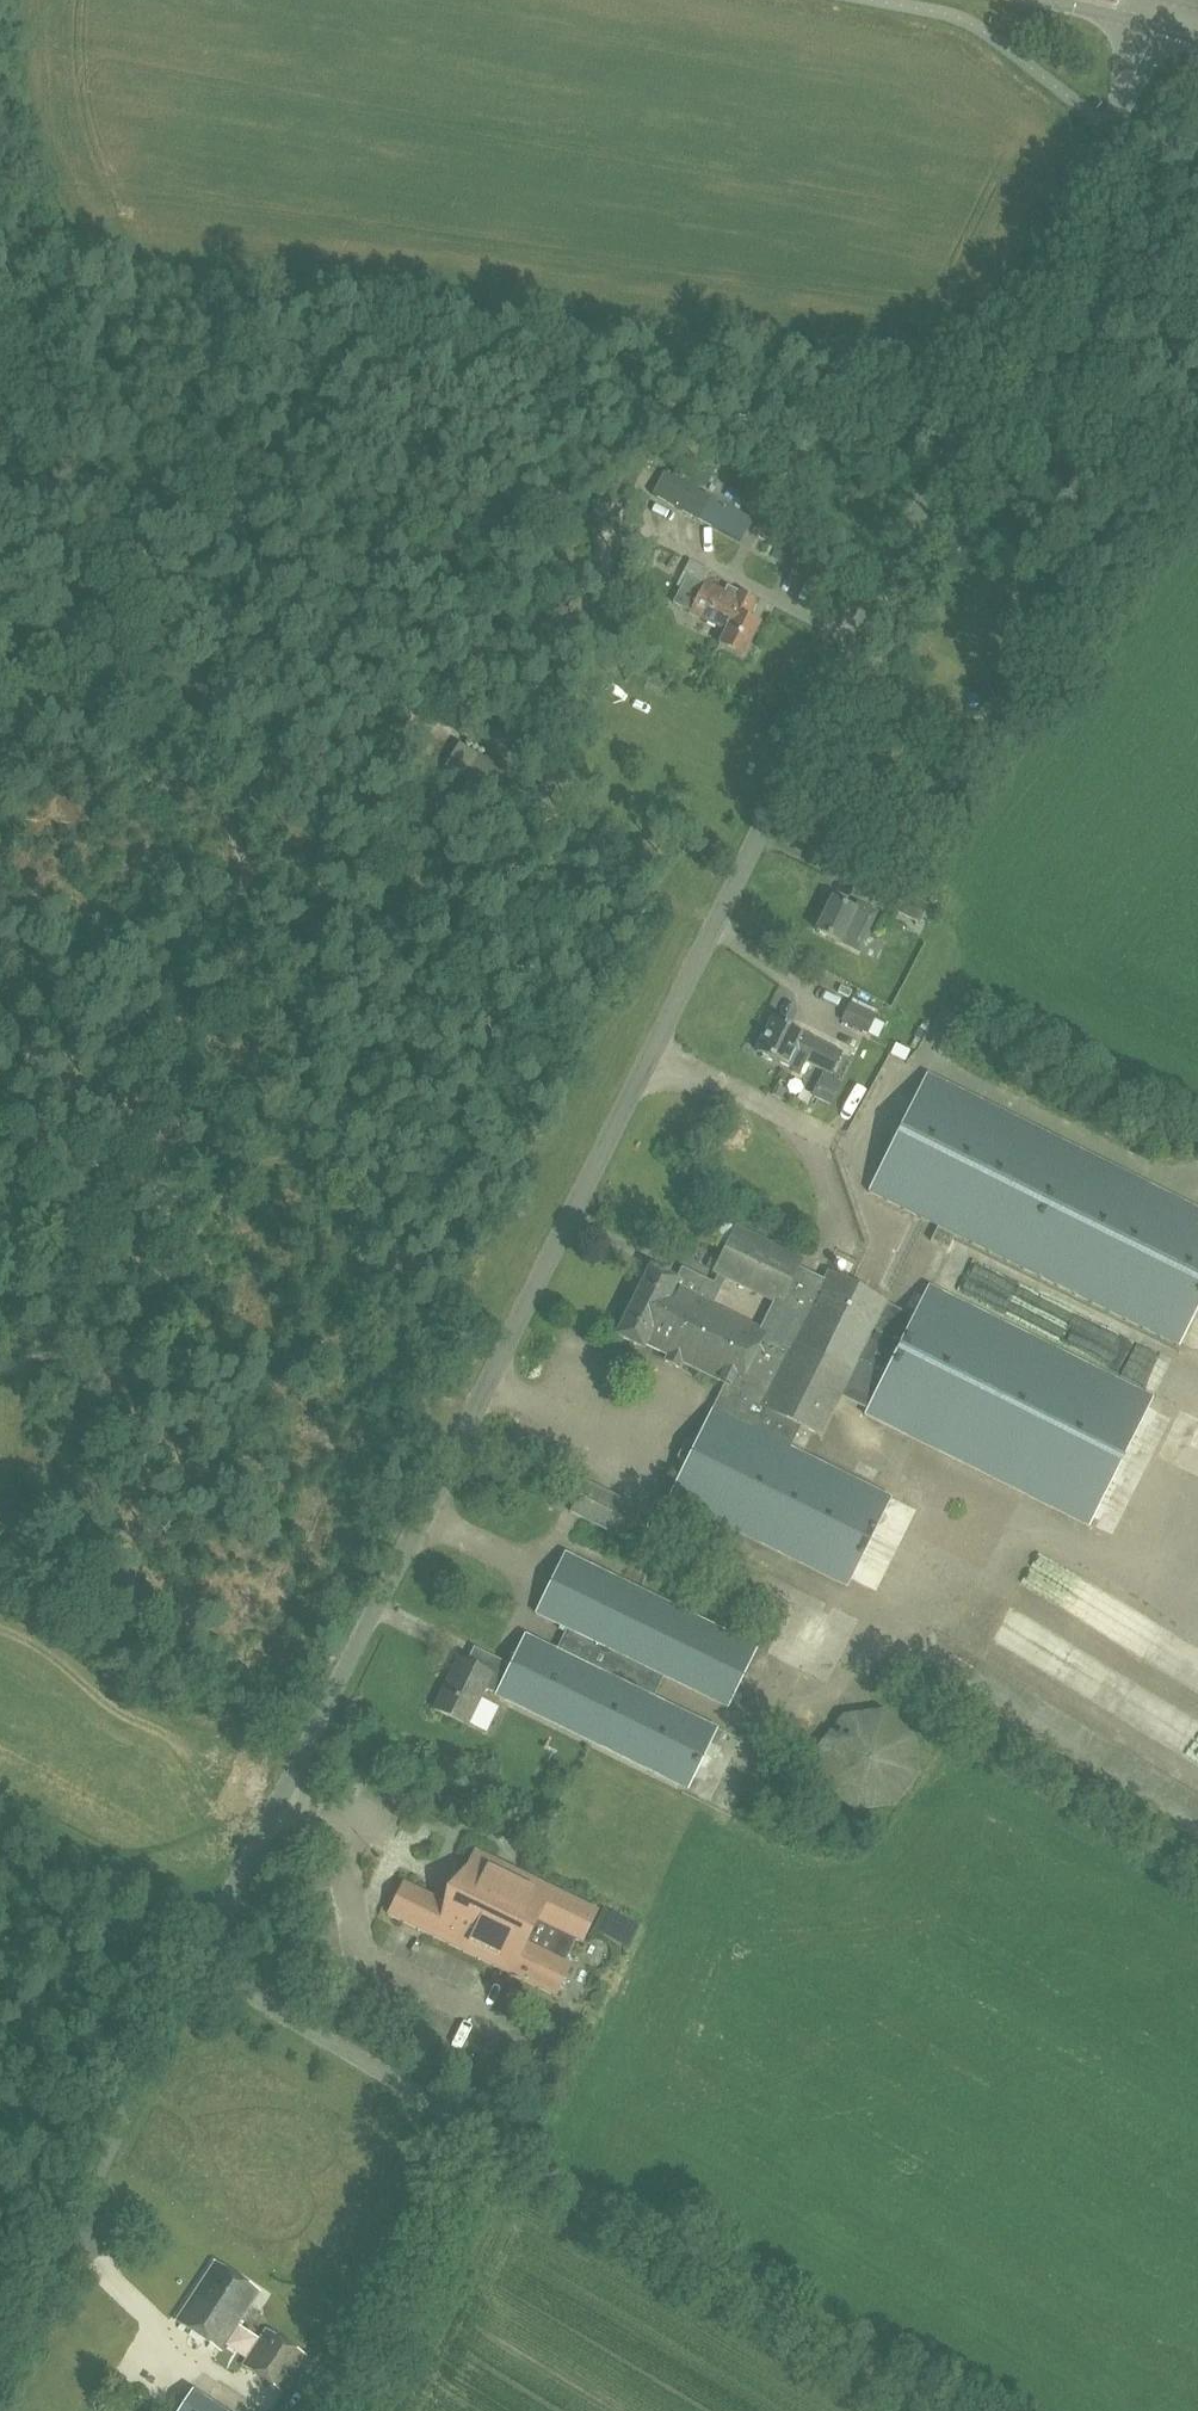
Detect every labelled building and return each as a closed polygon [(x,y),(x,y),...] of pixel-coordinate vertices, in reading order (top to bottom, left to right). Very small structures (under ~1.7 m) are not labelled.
[(765,443),(755,452),(765,464),(775,455),(765,443)] [(651,495),(737,539),(744,526),(719,513),(724,502),(662,470),(651,495)] [(761,538),(787,552),(800,524),(792,520),(796,512),(792,510),(789,514),(777,507),(761,538)] [(719,644),(743,656),(760,622),(749,617),(758,600),(736,589),(733,595),(705,581),(704,583),(686,575),(672,603),(690,612),(725,630),(719,644)] [(894,910),(921,924),(931,904),(904,890),(894,910)] [(815,931),(858,952),(872,926),(878,913),(860,904),(857,909),(831,897),(815,931)] [(840,1020),(867,1034),(877,1015),(850,1001),(840,1020)] [(798,1057),(832,1074),(843,1051),(773,1017),(757,1050),(793,1067),(798,1057)] [(905,1061),(910,1051),(896,1044),(891,1054),(905,1061)] [(1179,1346),(1197,1308),(1197,1207),(927,1072),(868,1191),(938,1226),(931,1240),(948,1248),(955,1234),(1179,1346)] [(823,1075),(812,1096),(830,1105),(841,1083),(823,1075)] [(684,1442),(675,1459),(685,1464),(669,1497),(846,1587),(892,1497),(791,1446),(800,1428),(820,1438),(838,1403),(842,1396),(867,1409),(864,1414),(1089,1525),(1152,1397),(928,1286),(914,1316),(889,1303),(889,1302),(828,1271),(823,1280),(798,1267),(803,1258),(737,1225),(714,1272),(718,1274),(714,1282),(704,1277),(696,1294),(674,1283),(676,1278),(650,1265),(633,1300),(616,1334),(643,1348),(645,1343),(667,1355),(665,1359),(680,1366),(682,1361),(726,1384),(694,1446),(684,1442)] [(901,1500),(871,1559),(893,1570),(923,1511),(901,1500)] [(495,1694),(689,1789),(719,1727),(654,1696),(663,1676),(728,1708),(759,1645),(565,1551),(534,1613),(566,1629),(556,1648),(524,1633),(509,1664),(495,1657),(488,1671),(458,1656),(433,1709),(467,1726),(486,1688),(496,1693),(495,1694)] [(1119,1643),(1157,1659),(1171,1627),(1132,1611),(1119,1643)] [(1038,1651),(1038,1620),(1013,1620),(1013,1651),(1038,1651)] [(1043,1663),(1090,1694),(1108,1667),(1061,1636),(1043,1663)] [(1129,1720),(1155,1738),(1160,1740),(1193,1762),(1197,1764),(1197,1720),(1194,1719),(1170,1702),(1161,1699),(1145,1689),(1126,1682),(1122,1693),(1135,1702),(1129,1720)] [(822,1786),(854,1811),(895,1806),(920,1774),(915,1734),(882,1709),(842,1713),(817,1745),(822,1786)] [(388,1914),(555,1996),(571,1964),(565,1960),(575,1939),(582,1942),(598,1910),(475,1850),(449,1903),(404,1881),(388,1914)] [(175,2320),(221,2350),(260,2291),(214,2261),(175,2320)] [(241,2364),(283,2392),(307,2355),(266,2327),(241,2364)] [(194,2389),(179,2410),(226,2410),(194,2389)]
